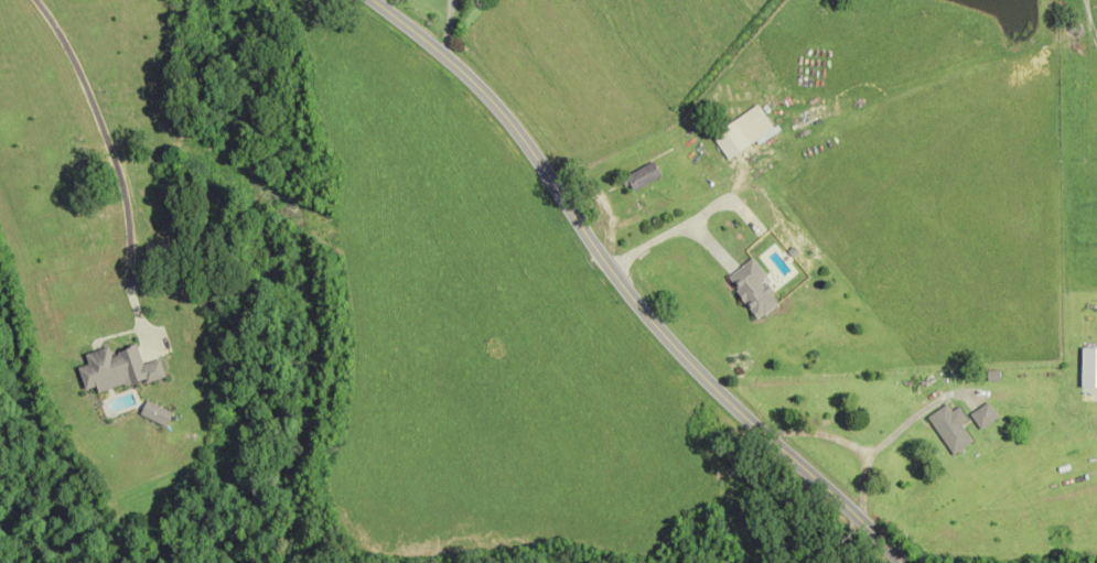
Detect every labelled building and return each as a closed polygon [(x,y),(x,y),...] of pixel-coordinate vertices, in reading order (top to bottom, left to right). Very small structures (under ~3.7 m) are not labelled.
[(623,177),(631,193),(662,177),(654,162),(623,177)] [(781,302),(751,260),(727,277),(757,319),(781,302)] [(971,415),(983,430),(1000,418),(988,402),(971,415)] [(959,407),(954,411),(948,403),(928,418),(956,456),(975,441),(963,424),(969,420),(959,407)]
